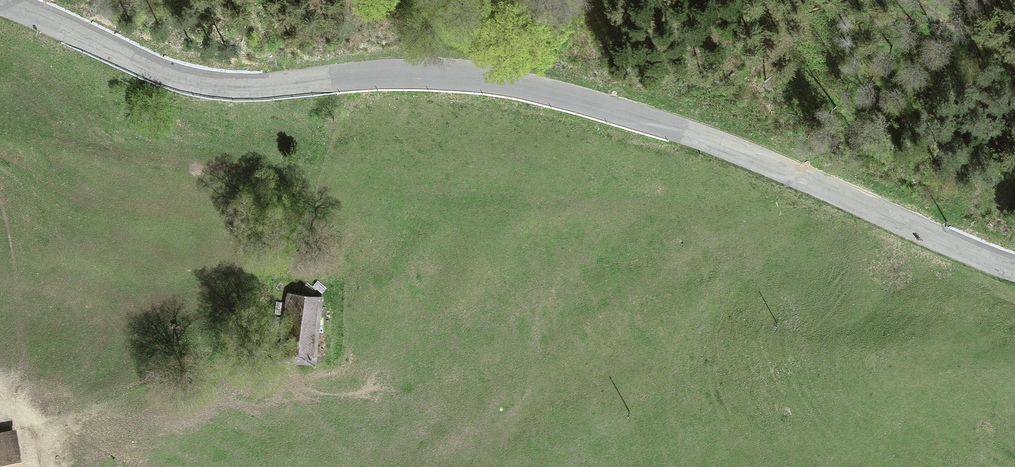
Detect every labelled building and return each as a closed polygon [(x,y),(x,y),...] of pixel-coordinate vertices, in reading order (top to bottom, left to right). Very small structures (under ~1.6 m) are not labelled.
[(320,298),(288,294),(281,359),(312,362),(320,298)] [(0,436),(0,466),(18,466),(12,434),(0,436)]
